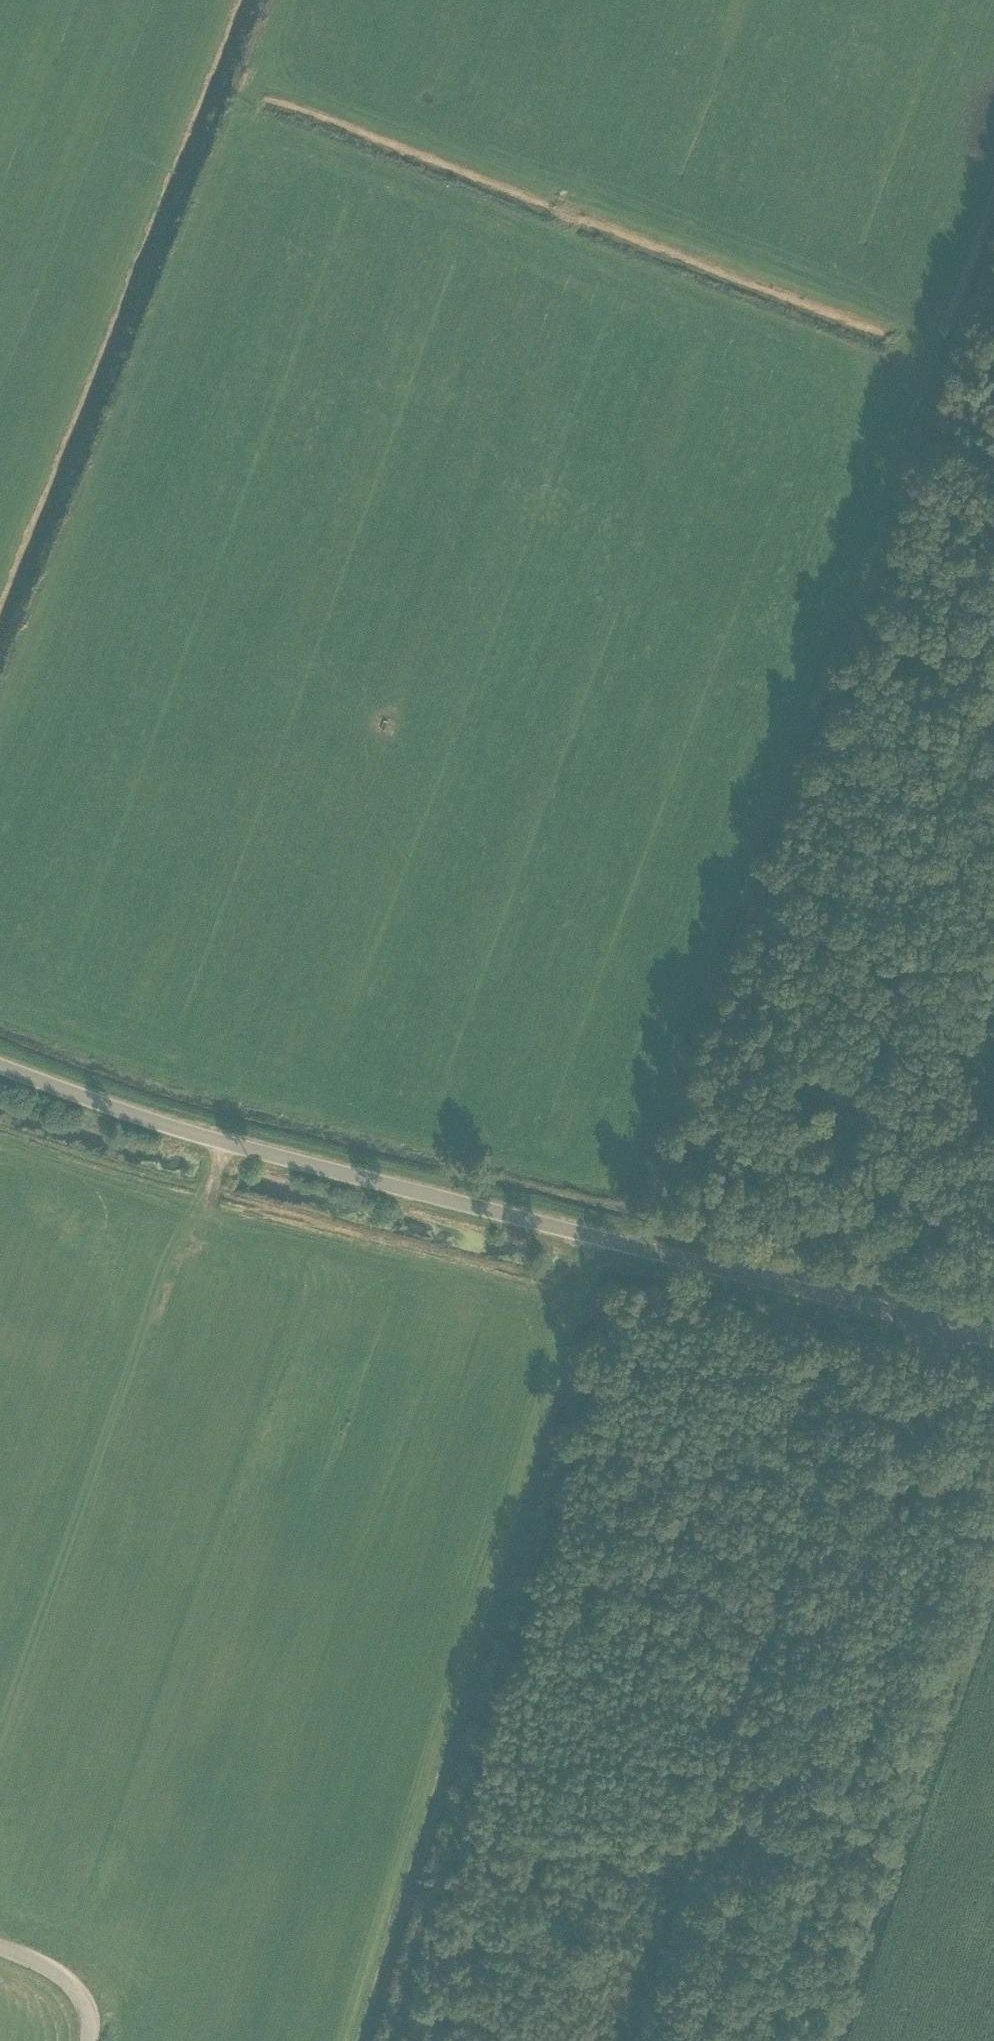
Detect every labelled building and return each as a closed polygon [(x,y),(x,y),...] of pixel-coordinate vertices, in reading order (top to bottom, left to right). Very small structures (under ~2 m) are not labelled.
[(683,1143),(666,1137),(662,1149),(679,1155),(683,1143)] [(41,1773),(52,1777),(55,1770),(44,1766),(41,1773)] [(52,1777),(63,1782),(66,1774),(55,1770),(52,1777)] [(81,1789),(92,1793),(95,1786),(84,1781),(81,1789)] [(92,1793),(103,1797),(106,1790),(95,1786),(92,1793)] [(148,1807),(145,1814),(157,1819),(159,1811),(148,1807)] [(157,1819),(168,1823),(171,1816),(159,1811),(157,1819)] [(186,1830),(197,1835),(200,1827),(189,1823),(186,1830)] [(200,1827),(197,1835),(208,1839),(211,1832),(200,1827)] [(250,1856),(261,1860),(264,1853),(253,1849),(250,1856)] [(261,1860),(273,1865),(275,1857),(264,1853),(261,1860)] [(290,1872),(302,1876),(304,1869),(293,1865),(290,1872)] [(304,1869),(302,1876),(313,1881),(316,1873),(304,1869)]
